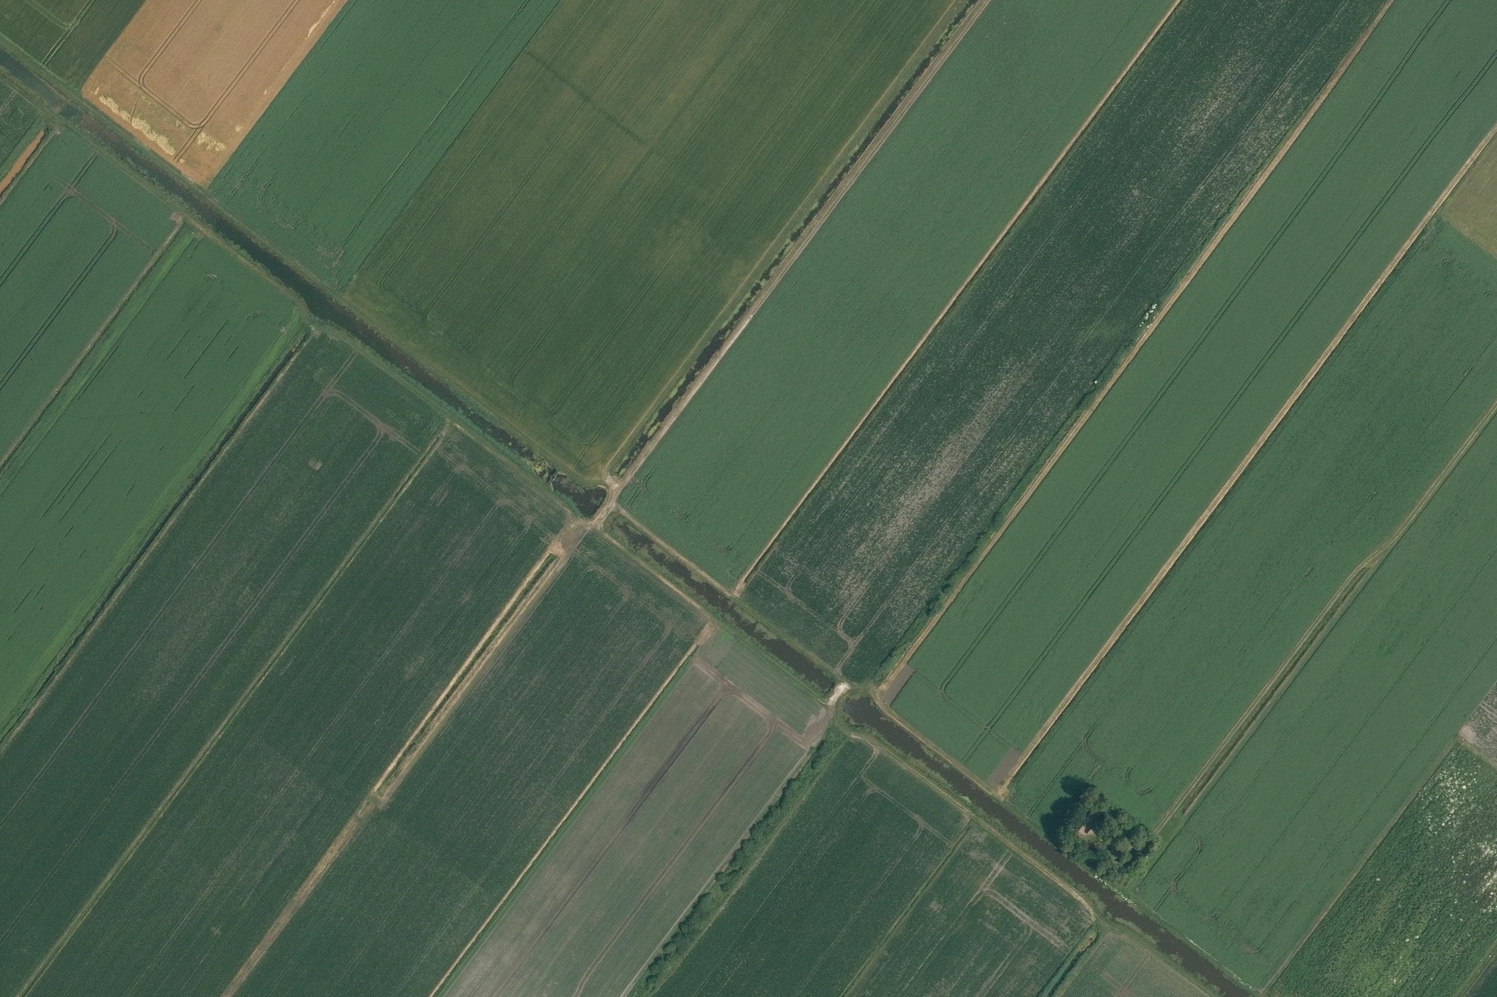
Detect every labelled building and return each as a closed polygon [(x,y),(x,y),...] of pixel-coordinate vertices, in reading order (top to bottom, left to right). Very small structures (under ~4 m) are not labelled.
[(1088,803),(1070,825),(1085,836),(1102,814),(1088,803)] [(1122,870),(1126,873),(1136,860),(1131,857),(1133,853),(1128,850),(1118,862),(1124,866),(1122,870)]
